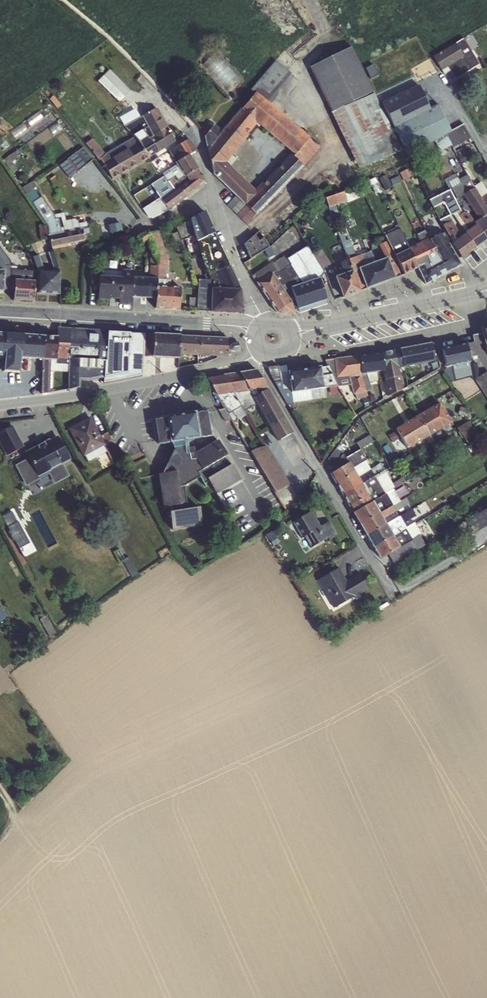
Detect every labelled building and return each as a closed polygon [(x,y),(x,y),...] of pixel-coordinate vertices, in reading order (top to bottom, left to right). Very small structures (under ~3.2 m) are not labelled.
[(463,38),(432,56),(441,71),(447,68),(454,79),(479,64),(463,38)] [(351,47),(309,68),(331,112),(330,113),(358,170),(402,151),(374,93),(343,107),(373,92),(351,47)] [(215,53),(202,66),(206,70),(207,71),(226,91),(240,78),(215,53)] [(256,93),(271,104),(294,77),(275,61),(250,90),(255,94),(256,93)] [(101,77),(124,98),(131,91),(109,69),(101,77)] [(141,74),(135,79),(148,92),(153,88),(141,74)] [(124,98),(101,77),(97,82),(118,103),(124,98)] [(412,119),(437,105),(434,99),(428,102),(419,85),(400,95),(412,119)] [(241,109),(241,108),(221,131),(214,125),(206,135),(205,136),(207,150),(213,175),(235,197),(244,206),(245,205),(255,215),(256,216),(303,167),(319,149),(309,139),(310,138),(272,105),(271,104),(256,93),(255,94),(241,109)] [(412,119),(400,95),(382,104),(407,155),(414,151),(433,141),(446,135),(451,132),(438,105),(437,105),(412,119)] [(150,138),(159,152),(175,142),(157,108),(141,116),(152,137),(150,138)] [(206,135),(214,125),(209,122),(202,131),(206,135)] [(446,135),(433,141),(437,148),(439,152),(452,146),(452,148),(471,138),(465,127),(464,125),(451,132),(446,135)] [(139,142),(149,159),(159,152),(150,138),(145,127),(132,133),(137,143),(139,142)] [(92,139),(85,144),(99,161),(106,156),(92,139)] [(185,178),(186,177),(198,169),(189,155),(196,151),(189,139),(168,151),(175,163),(178,167),(185,178)] [(139,142),(137,143),(102,164),(112,181),(149,159),(139,142)] [(83,146),(58,166),(69,179),(93,160),(83,146)] [(8,156),(11,162),(17,158),(17,157),(22,153),(21,151),(22,151),(20,148),(8,156)] [(460,151),(455,153),(461,165),(468,161),(464,154),(462,155),(460,151)] [(30,154),(22,159),(29,168),(36,164),(30,154)] [(11,162),(8,156),(3,159),(12,172),(17,169),(13,164),(11,162)] [(164,176),(168,183),(168,182),(175,191),(179,188),(188,181),(186,177),(185,178),(178,167),(164,176)] [(179,188),(186,197),(206,182),(198,169),(186,177),(188,181),(179,188)] [(408,169),(399,173),(403,182),(412,178),(408,169)] [(392,187),(389,180),(386,174),(379,178),(385,191),(392,187)] [(449,190),(450,190),(451,189),(457,199),(463,196),(462,195),(474,188),(470,181),(467,175),(459,180),(456,174),(443,180),(449,190)] [(168,183),(164,176),(133,196),(136,201),(140,207),(150,199),(153,204),(151,205),(156,212),(151,215),(153,219),(158,216),(161,215),(168,210),(155,191),(168,183)] [(389,180),(392,187),(402,182),(398,176),(389,180)] [(470,181),(474,188),(475,188),(480,197),(483,195),(477,184),(474,179),(470,181)] [(30,190),(33,189),(36,186),(33,181),(21,188),(26,195),(27,195),(31,192),(30,190)] [(483,195),(486,193),(486,190),(481,181),(477,184),(483,195)] [(155,191),(168,210),(186,197),(179,188),(175,191),(168,182),(168,183),(155,191)] [(463,196),(478,220),(481,218),(486,214),(486,208),(480,197),(475,188),(474,188),(462,195),(463,196)] [(31,192),(27,195),(31,204),(39,198),(33,189),(30,190),(31,192)] [(450,190),(449,190),(429,200),(433,208),(443,203),(450,216),(453,215),(465,233),(475,225),(473,223),(474,222),(469,214),(463,212),(461,211),(460,210),(450,190)] [(324,198),(328,208),(347,202),(343,192),(324,198)] [(328,208),(324,198),(324,196),(318,200),(326,223),(333,220),(328,208)] [(39,198),(31,204),(45,224),(47,226),(47,228),(48,233),(48,235),(82,229),(84,237),(91,236),(89,228),(88,228),(86,222),(78,224),(78,221),(74,219),(71,220),(65,221),(63,213),(54,216),(41,197),(39,198)] [(244,206),(235,197),(226,206),(246,225),(255,215),(245,205),(244,206)] [(215,271),(229,266),(214,233),(204,211),(190,219),(176,228),(181,241),(195,236),(196,242),(200,254),(205,275),(206,280),(198,280),(198,288),(211,288),(223,289),(215,271)] [(449,238),(452,242),(460,236),(451,221),(448,216),(439,221),(442,226),(449,238)] [(465,233),(464,233),(473,249),(486,239),(486,229),(481,218),(478,220),(474,222),(473,223),(475,225),(465,233)] [(121,223),(108,225),(110,234),(123,232),(121,223)] [(47,228),(47,226),(39,226),(42,242),(49,241),(48,235),(48,233),(47,228)] [(361,255),(365,253),(364,250),(355,253),(350,239),(346,241),(344,237),(349,234),(349,233),(347,226),(337,229),(348,260),(361,255)] [(388,259),(390,265),(396,263),(401,276),(408,273),(399,252),(409,248),(407,241),(399,226),(391,231),(385,234),(384,235),(386,240),(385,242),(386,246),(389,245),(393,257),(388,259)] [(82,229),(48,235),(49,241),(50,249),(85,242),(84,237),(82,229)] [(417,238),(420,243),(429,238),(425,230),(416,235),(417,238)] [(158,279),(157,286),(166,287),(166,279),(167,267),(167,260),(159,231),(148,234),(147,231),(135,238),(139,245),(143,244),(142,242),(149,239),(155,258),(150,259),(149,266),(149,278),(158,279)] [(438,249),(449,243),(450,244),(452,242),(449,238),(443,232),(432,237),(438,249)] [(452,242),(450,244),(461,259),(473,249),(464,233),(460,236),(452,242)] [(255,235),(243,245),(250,260),(264,251),(268,259),(275,255),(270,247),(269,247),(263,238),(258,241),(255,235)] [(417,268),(421,276),(425,284),(461,265),(449,243),(438,249),(432,237),(429,238),(420,243),(409,248),(417,268)] [(407,241),(409,248),(420,243),(417,238),(407,241)] [(388,258),(388,259),(393,257),(389,245),(386,246),(385,242),(379,244),(382,253),(381,253),(383,259),(388,258)] [(290,266),(301,284),(319,278),(319,280),(324,274),(322,269),(313,255),(307,245),(286,259),(291,265),(290,266)] [(399,252),(408,273),(411,280),(421,276),(417,268),(409,248),(399,252)] [(313,255),(322,269),(331,264),(322,250),(313,255)] [(54,271),(59,272),(52,251),(47,253),(54,271)] [(352,270),(360,292),(366,289),(358,268),(372,263),(375,262),(371,251),(365,253),(361,255),(348,260),(352,270)] [(37,271),(43,271),(39,255),(32,258),(37,271)] [(281,271),(291,287),(301,284),(290,266),(291,265),(286,259),(284,256),(272,265),(276,271),(278,273),(281,271)] [(375,262),(372,263),(380,285),(395,278),(390,265),(388,259),(388,258),(383,259),(375,262)] [(343,274),(352,270),(348,260),(338,263),(343,274)] [(253,274),(258,281),(271,273),(291,302),(294,312),(298,311),(291,287),(281,271),(278,273),(276,271),(272,265),(271,263),(253,274)] [(358,268),(366,289),(380,285),(372,263),(358,268)] [(390,265),(395,278),(401,276),(396,263),(390,265)] [(223,289),(211,288),(210,312),(239,313),(242,309),(239,290),(229,266),(215,271),(223,289)] [(11,288),(11,291),(14,291),(14,279),(19,280),(20,270),(20,268),(10,267),(11,281),(11,288)] [(19,280),(36,281),(36,277),(36,271),(20,270),(19,280)] [(122,278),(100,277),(99,277),(97,300),(110,301),(110,299),(118,300),(118,304),(131,305),(131,298),(133,278),(133,271),(122,270),(122,272),(122,278)] [(352,270),(343,274),(334,277),(342,298),(360,292),(352,270)] [(36,271),(36,277),(36,295),(59,296),(60,272),(59,272),(54,271),(43,271),(37,271),(36,271)] [(258,281),(256,283),(276,312),(281,315),(290,315),(294,312),(291,302),(271,273),(258,281)] [(133,278),(131,298),(155,299),(156,292),(157,292),(157,286),(158,279),(149,278),(133,278)] [(291,287),(298,311),(300,310),(326,302),(327,301),(319,280),(319,278),(301,284),(291,287)] [(14,279),(14,291),(13,300),(34,301),(36,281),(19,280),(14,279)] [(156,292),(155,299),(154,309),(179,310),(181,288),(166,287),(157,286),(157,292),(156,292)] [(211,288),(198,288),(197,311),(210,312),(211,288)] [(326,302),(300,310),(301,313),(327,304),(326,302)] [(68,365),(72,329),(58,328),(56,337),(44,337),(42,360),(56,361),(56,364),(68,365)] [(105,332),(105,331),(72,329),(68,365),(68,390),(80,388),(80,382),(89,382),(104,379),(105,363),(105,332)] [(105,363),(104,379),(143,370),(144,357),(145,335),(105,332),(105,363)] [(0,333),(0,357),(12,358),(14,334),(0,333)] [(12,358),(42,360),(44,337),(14,334),(12,358)] [(483,344),(481,334),(472,335),(473,342),(441,349),(444,365),(454,381),(460,378),(469,375),(464,365),(470,363),(469,358),(477,356),(475,346),(483,344)] [(151,357),(153,335),(145,335),(144,357),(151,357)] [(153,335),(151,357),(151,358),(178,360),(179,355),(180,336),(153,335)] [(180,336),(179,355),(197,356),(204,356),(204,338),(180,336)] [(204,338),(204,356),(217,357),(228,358),(227,339),(204,338)] [(239,352),(238,342),(229,345),(231,351),(239,352)] [(399,350),(403,368),(418,365),(422,379),(441,368),(438,354),(433,355),(431,344),(399,350)] [(384,370),(399,369),(403,368),(399,350),(381,354),(384,370)] [(361,375),(367,391),(371,390),(369,383),(377,382),(376,373),(382,372),(384,370),(381,354),(359,356),(361,375)] [(179,355),(178,360),(178,361),(194,361),(195,365),(197,364),(197,356),(179,355)] [(197,356),(197,364),(203,364),(217,359),(217,357),(204,356),(197,356)] [(361,375),(359,356),(324,360),(327,366),(320,368),(323,389),(338,387),(350,385),(357,400),(368,397),(367,391),(361,375)] [(479,376),(477,363),(468,365),(471,380),(474,379),(486,400),(486,372),(479,376)] [(287,405),(323,398),(323,389),(320,368),(287,373),(280,374),(278,366),(266,368),(287,405)] [(399,369),(384,370),(382,372),(387,397),(403,390),(399,369)] [(239,373),(256,405),(270,429),(285,421),(267,389),(258,394),(256,390),(267,388),(257,371),(239,373)] [(223,376),(244,412),(256,405),(239,373),(223,376)] [(244,412),(223,376),(206,378),(224,408),(218,410),(225,423),(230,420),(233,423),(246,415),(244,412)] [(417,416),(432,443),(446,435),(443,428),(452,423),(439,403),(417,416)] [(207,415),(158,423),(162,447),(183,444),(194,442),(211,439),(207,415)] [(432,443),(417,416),(395,429),(407,449),(424,439),(428,445),(432,443)] [(90,417),(67,429),(87,462),(106,453),(113,465),(121,461),(107,433),(100,435),(90,417)] [(468,421),(456,429),(466,446),(478,439),(468,421)] [(0,431),(0,439),(8,455),(25,446),(14,424),(0,431)] [(15,465),(25,486),(49,475),(54,484),(69,477),(64,465),(71,460),(58,434),(24,452),(27,458),(15,465)] [(371,434),(359,441),(362,447),(374,440),(371,434)] [(183,444),(186,460),(157,478),(166,510),(172,511),(174,531),(203,529),(202,513),(192,511),(188,484),(207,472),(220,493),(238,482),(228,464),(231,459),(218,440),(196,454),(194,442),(183,444)] [(338,468),(350,459),(341,447),(328,456),(338,468)] [(337,486),(355,476),(348,464),(330,474),(337,486)] [(353,513),(385,494),(405,482),(402,478),(392,484),(384,471),(360,485),(342,496),(353,513)] [(360,485),(355,476),(337,486),(342,496),(360,485)] [(392,506),(385,494),(353,513),(360,525),(392,506)] [(366,536),(398,517),(396,512),(409,504),(406,498),(392,506),(360,525),(366,536)] [(466,521),(473,534),(486,526),(486,509),(466,521)] [(366,536),(373,548),(405,529),(403,524),(416,517),(411,510),(398,517),(366,536)] [(311,512),(292,523),(301,539),(304,538),(310,549),(324,540),(326,543),(338,536),(329,521),(320,527),(311,512)] [(411,540),(405,529),(373,548),(380,560),(388,555),(393,564),(425,545),(420,536),(411,540)] [(339,568),(317,580),(333,609),(369,589),(360,573),(346,581),(339,568)]
